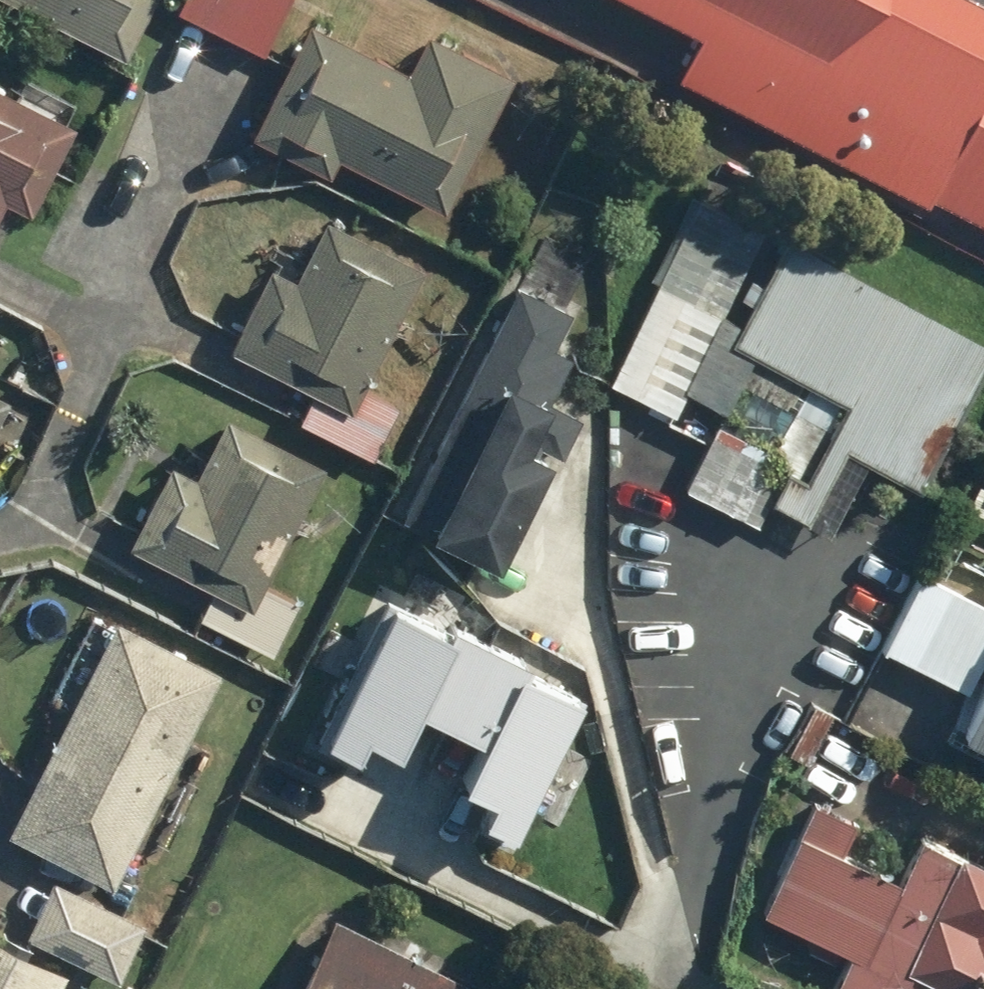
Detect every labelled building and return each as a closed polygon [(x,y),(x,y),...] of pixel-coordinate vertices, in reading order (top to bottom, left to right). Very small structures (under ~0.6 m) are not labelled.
[(157,0),(11,0),(126,60),(156,3),(157,0)] [(170,9),(256,57),(288,0),(175,0),(170,9)] [(983,237),(983,16),(952,0),(610,0),(676,34),(658,69),(983,237)] [(309,19),(252,139),(328,179),(337,161),(442,216),(516,76),(425,29),(405,69),(309,19)] [(8,208),(31,220),(76,131),(64,125),(71,111),(19,84),(13,97),(0,90),(0,223),(8,208)] [(675,420),(765,231),(691,196),(649,284),(657,288),(608,388),(675,420)] [(285,249),(231,353),(314,396),(300,422),(376,462),(403,410),(367,392),(428,276),(327,223),(307,261),(285,249)] [(595,260),(547,235),(519,288),(567,313),(595,260)] [(791,241),(735,344),(760,357),(726,421),(787,454),(797,459),(770,510),(825,539),(868,460),(920,488),(983,369),(983,345),(791,241)] [(519,288),(516,287),(397,518),(491,566),(547,457),(528,447),(573,361),(556,353),(574,317),(567,313),(519,288)] [(9,400),(0,396),(0,418),(9,400)] [(181,442),(130,549),(208,590),(196,612),(271,652),(300,597),(265,578),(324,467),(226,415),(205,455),(181,442)] [(724,420),(684,493),(748,527),(787,454),(726,421),(724,420)] [(983,660),(983,606),(920,576),(885,652),(969,691),(983,660)] [(444,628),(386,598),(311,743),(347,761),(361,732),(391,747),(414,704),(478,736),(455,780),(488,797),(473,826),(502,840),(577,696),(520,667),(524,659),(448,621),(444,628)] [(109,886),(220,673),(117,619),(6,832),(109,886)] [(758,912),(846,959),(830,988),(983,988),(983,862),(919,827),(892,878),(837,849),(853,818),(818,800),(758,912)] [(147,923),(50,878),(23,935),(120,980),(147,923)] [(330,916),(293,988),(474,988),(330,916)] [(64,972),(0,940),(0,988),(55,988),(64,972)]
